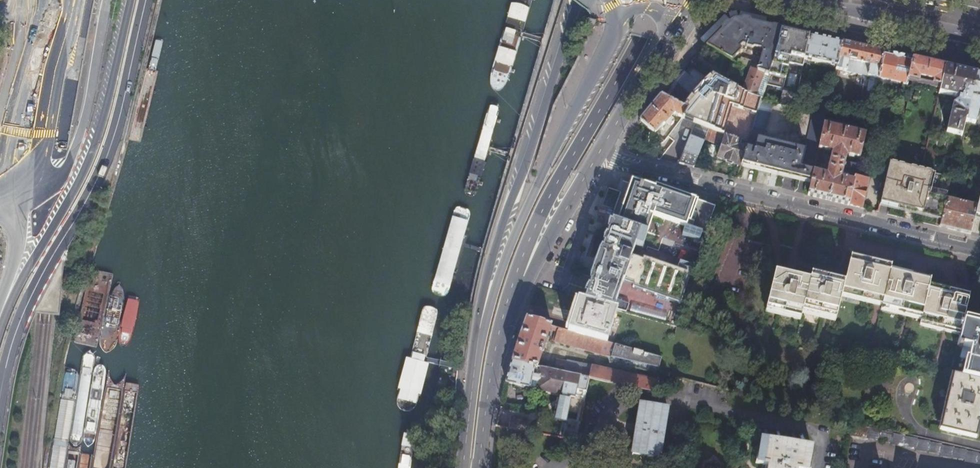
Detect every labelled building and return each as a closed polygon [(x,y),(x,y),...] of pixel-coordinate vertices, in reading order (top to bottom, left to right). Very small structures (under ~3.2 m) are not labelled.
[(490,82),(492,87),(496,90),(501,88),(505,83),(530,0),(512,0),(491,71),(490,78),(490,82)] [(727,25),(705,47),(731,61),(731,62),(739,53),(741,50),(761,55),(757,67),(750,65),(750,62),(742,60),(742,62),(736,60),(735,64),(740,67),(767,76),(771,61),(779,29),(768,27),(758,25),(739,20),(736,20),(733,21),(730,22),(727,25)] [(767,76),(760,100),(759,103),(770,106),(793,111),(804,60),(809,36),(788,31),(784,30),(777,62),(771,61),(767,76)] [(809,36),(804,60),(836,68),(841,43),(825,40),(809,36)] [(836,68),(835,70),(877,79),(883,53),(860,48),(841,43),(836,68)] [(897,56),(883,53),(877,79),(876,80),(905,87),(907,81),(912,59),(897,56)] [(921,62),(912,59),(907,81),(917,84),(918,79),(930,82),(929,86),(940,89),(945,67),(937,65),(929,63),(921,62)] [(760,100),(767,76),(740,67),(735,64),(731,62),(731,61),(728,70),(725,78),(744,85),(741,92),(760,100)] [(969,73),(945,67),(940,89),(938,95),(961,100),(960,103),(957,102),(951,106),(945,133),(960,137),(964,123),(975,74),(969,73)] [(975,74),(964,123),(974,125),(979,102),(979,75),(975,74)] [(708,130),(746,144),(759,103),(760,100),(741,92),(722,83),(710,76),(697,93),(683,110),(685,111),(681,119),(694,125),(708,130)] [(681,119),(685,111),(683,110),(659,97),(657,100),(654,103),(649,110),(639,122),(654,134),(659,128),(661,129),(666,123),(669,126),(671,123),(670,122),(674,118),(672,116),(673,115),(681,119)] [(759,103),(746,144),(745,149),(739,167),(774,176),(810,184),(812,173),(817,150),(822,127),(824,119),(827,104),(815,102),(804,150),(760,139),(770,106),(759,103)] [(492,104),(488,106),(465,190),(466,193),(468,195),(472,195),(476,194),(478,190),(499,109),(498,106),(492,104)] [(694,125),(678,166),(685,167),(693,169),(704,141),(708,130),(694,125)] [(812,173),(810,184),(807,197),(829,202),(847,206),(853,183),(840,180),(841,173),(854,176),(856,167),(843,163),(845,156),(858,159),(863,136),(822,127),(817,150),(820,150),(831,153),(826,176),(815,174),(812,173)] [(739,167),(745,149),(746,144),(708,130),(704,141),(721,147),(716,161),(728,164),(739,167)] [(817,150),(812,173),(815,174),(820,150),(817,150)] [(888,164),(879,203),(911,211),(941,218),(945,200),(950,179),(888,164)] [(853,183),(847,206),(860,209),(863,195),(866,181),(854,177),(853,183)] [(972,201),(977,202),(979,189),(975,188),(972,201)] [(945,200),(941,218),(939,228),(953,232),(969,236),(970,233),(973,217),(977,202),(972,201),(971,206),(945,200)] [(455,208),(453,211),(432,287),(432,291),(433,294),(438,296),(442,296),(446,295),(448,293),(470,216),(470,213),(470,211),(469,209),(459,206),(457,206),(455,208)] [(690,275),(642,258),(641,261),(631,257),(640,232),(617,224),(611,222),(599,258),(590,255),(587,263),(584,272),(592,275),(591,279),(583,302),(615,311),(626,314),(628,305),(616,301),(622,283),(632,287),(632,289),(680,305),(690,275)] [(820,237),(817,250),(830,253),(833,240),(820,237)] [(850,258),(843,285),(826,281),(810,277),(809,284),(793,280),(774,276),(766,310),(801,318),(803,312),(836,320),(842,295),(882,305),(889,272),(890,268),(866,262),(850,258)] [(930,281),(907,276),(889,272),(882,305),(882,308),(921,318),(920,324),(960,333),(962,323),(968,297),(945,292),(928,287),(930,281)] [(571,318),(567,332),(607,343),(615,311),(583,302),(576,300),(571,318)] [(424,306),(422,309),(396,401),(397,405),(402,410),(406,411),(412,409),(416,404),(437,312),(437,308),(432,306),(428,306),(424,306)] [(511,363),(534,368),(537,368),(541,355),(539,354),(540,352),(542,353),(549,330),(554,332),(552,342),(606,357),(606,354),(609,344),(607,343),(567,332),(547,326),(525,320),(515,349),(511,363)] [(957,347),(958,347),(958,348),(961,349),(962,347),(970,349),(964,378),(979,382),(979,328),(962,323),(960,333),(957,347)] [(606,354),(612,355),(609,364),(658,373),(658,372),(661,359),(609,344),(606,354)] [(555,371),(567,373),(569,363),(557,361),(555,371)] [(566,374),(589,379),(591,367),(569,362),(569,363),(567,373),(566,374)] [(511,363),(504,384),(530,389),(531,381),(538,383),(539,380),(532,378),(534,368),(511,363)] [(589,379),(598,381),(653,392),(654,391),(657,376),(653,375),(652,380),(591,367),(589,379)] [(585,398),(587,387),(589,379),(566,374),(541,369),(539,380),(538,383),(537,391),(575,399),(575,396),(585,398)] [(657,376),(654,391),(661,393),(665,374),(658,372),(658,373),(657,376)] [(964,378),(952,375),(939,431),(975,439),(979,419),(979,382),(964,378)] [(589,379),(587,387),(596,389),(598,381),(589,379)] [(641,404),(632,454),(659,458),(668,408),(641,404)] [(566,420),(561,439),(575,441),(579,423),(566,420)] [(849,436),(890,444),(890,446),(915,450),(915,452),(939,456),(939,458),(964,462),(964,463),(979,466),(979,453),(966,450),(869,429),(869,427),(852,423),(849,436)] [(402,431),(399,454),(398,467),(409,467),(411,454),(413,432),(402,431)] [(764,467),(804,467),(808,448),(790,444),(790,445),(777,442),(778,441),(760,437),(754,461),(765,463),(764,467)]
